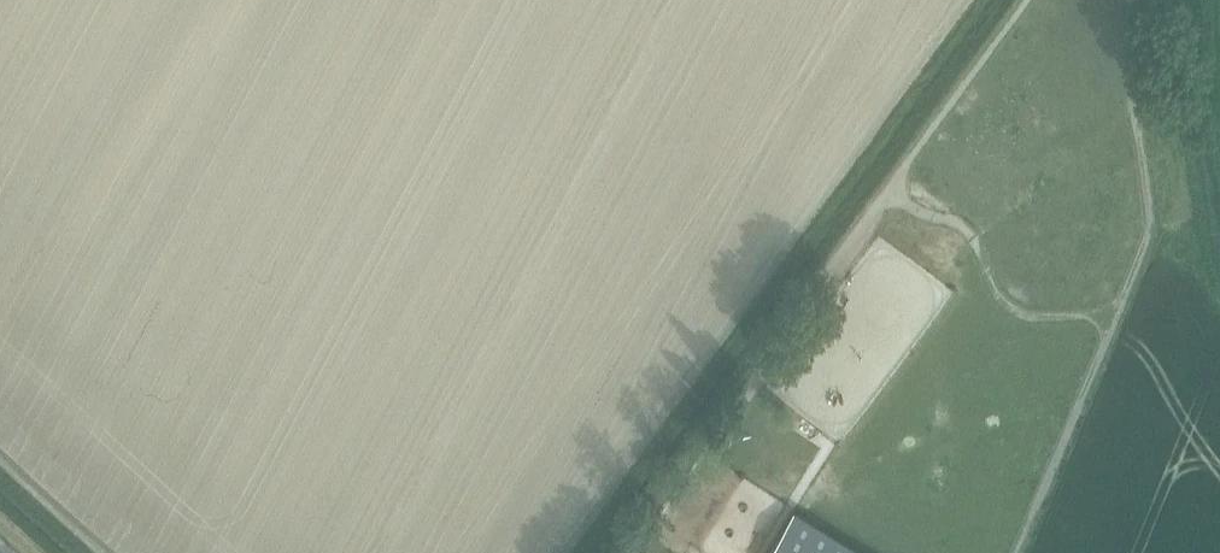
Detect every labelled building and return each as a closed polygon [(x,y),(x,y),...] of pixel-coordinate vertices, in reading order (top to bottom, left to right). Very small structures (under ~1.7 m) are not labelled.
[(798,508),(770,552),(870,552),(798,508)]
